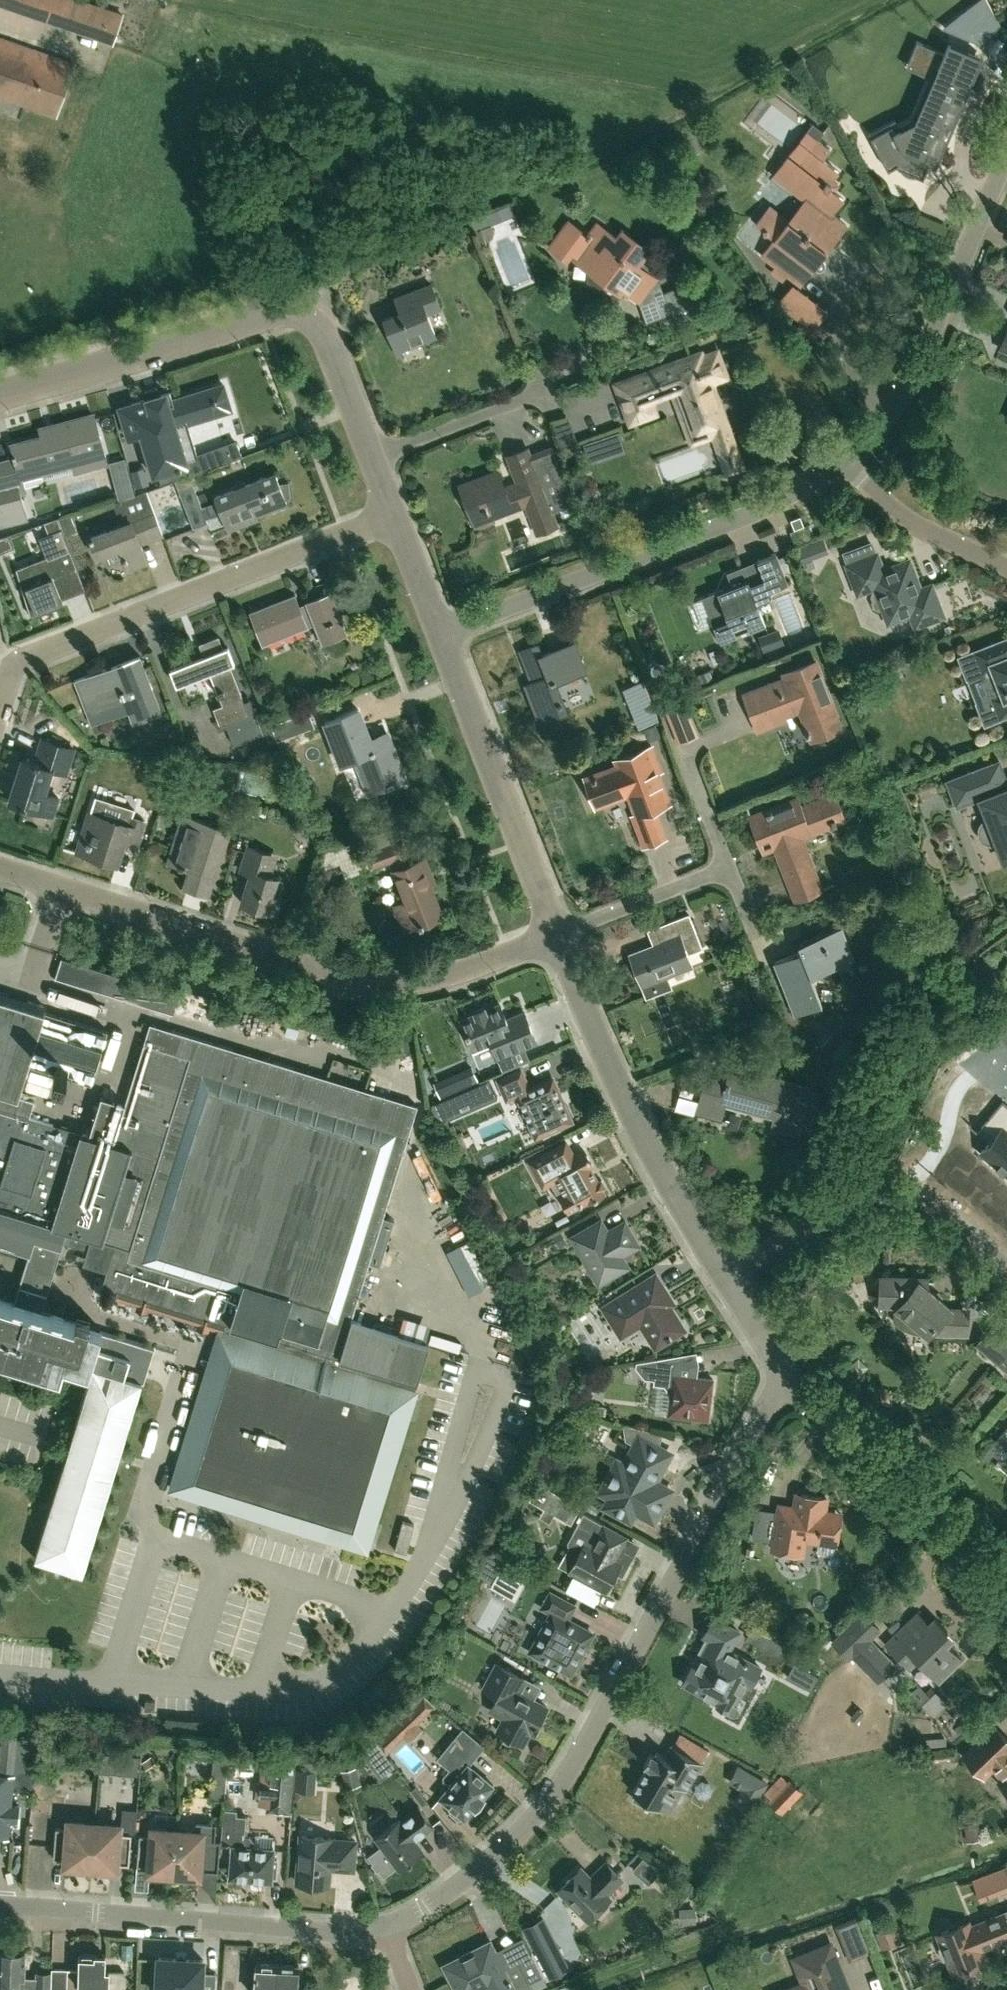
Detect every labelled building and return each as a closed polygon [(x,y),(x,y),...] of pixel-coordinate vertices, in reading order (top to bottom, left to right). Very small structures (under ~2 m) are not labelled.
[(36,11),(63,21),(70,0),(39,0),(36,11)] [(56,117),(74,63),(0,38),(0,98),(56,117)] [(872,137),(870,133),(869,133),(888,170),(890,169),(888,167),(896,163),(897,165),(898,167),(923,178),(929,163),(942,133),(936,130),(944,111),(949,113),(971,64),(944,52),(915,121),(914,121),(914,122),(894,132),(891,127),(872,137)] [(815,268),(817,270),(821,271),(825,269),(827,264),(825,261),(822,259),(848,226),(832,214),(844,199),(834,191),(839,184),(833,180),(839,172),(823,160),(830,150),(817,141),(799,164),(790,156),(775,176),(806,199),(764,255),(777,265),(775,269),(776,274),(780,277),(785,277),(789,273),(803,284),(815,268)] [(621,229),(615,237),(596,223),(589,233),(587,231),(576,223),(574,226),(567,221),(548,247),(566,260),(571,252),(589,265),(588,281),(604,293),(612,282),(640,302),(656,279),(653,277),(654,275),(654,274),(654,272),(654,270),(654,269),(653,267),(652,266),(651,265),(649,264),(648,263),(646,263),(644,263),(643,263),(641,264),(639,265),(638,266),(637,265),(649,249),(621,229)] [(427,314),(441,309),(432,285),(402,296),(407,310),(385,318),(399,355),(403,354),(402,350),(436,337),(427,314)] [(674,325),(700,316),(682,286),(663,292),(674,325)] [(800,287),(787,305),(807,320),(801,328),(812,336),(818,327),(798,312),(811,295),(800,287)] [(702,438),(717,432),(722,430),(728,445),(733,444),(709,378),(724,373),(716,352),(701,358),(700,354),(616,385),(630,423),(654,414),(649,401),(672,392),(683,422),(695,417),(702,438)] [(129,438),(141,434),(154,475),(159,473),(162,482),(202,470),(198,459),(187,463),(175,422),(185,418),(187,423),(188,423),(220,413),(212,387),(172,399),(170,392),(161,394),(145,399),(132,403),(119,407),(129,438)] [(107,465),(94,417),(39,432),(41,439),(11,447),(13,455),(12,456),(14,461),(0,465),(0,527),(26,520),(19,496),(25,494),(23,486),(44,481),(43,477),(51,475),(49,467),(83,458),(87,470),(107,465)] [(569,418),(554,424),(562,445),(577,440),(569,418)] [(228,446),(233,459),(242,455),(238,443),(228,446)] [(498,470),(461,485),(477,526),(492,520),(491,518),(509,511),(506,505),(523,498),(526,505),(531,518),(536,533),(557,525),(552,511),(572,503),(573,503),(553,450),(539,455),(539,456),(532,458),(528,449),(508,457),(518,484),(505,489),(498,470)] [(116,473),(119,485),(140,481),(138,469),(116,473)] [(206,518),(221,513),(228,531),(257,520),(256,517),(287,505),(274,474),(215,499),(216,501),(201,506),(192,486),(198,484),(194,473),(175,480),(193,527),(207,522),(206,518)] [(111,563),(125,558),(128,567),(147,560),(140,541),(163,533),(146,492),(120,501),(127,520),(132,518),(133,522),(92,537),(99,557),(108,554),(111,563)] [(60,519),(66,535),(77,531),(71,515),(60,519)] [(791,520),(795,529),(804,526),(800,516),(791,520)] [(35,583),(22,588),(30,615),(63,602),(62,599),(53,577),(77,567),(58,517),(44,522),(48,533),(39,537),(46,556),(27,563),(35,583)] [(0,536),(0,552),(14,546),(8,534),(0,536)] [(800,561),(801,560),(827,551),(822,540),(796,550),(800,561)] [(847,564),(854,584),(859,597),(874,592),(873,595),(877,607),(881,609),(883,608),(886,617),(888,622),(893,620),(911,614),(915,626),(943,616),(935,593),(931,583),(920,587),(911,565),(909,560),(904,562),(883,570),(877,553),(876,553),(871,541),(843,552),(848,564),(847,564)] [(769,590),(788,583),(777,552),(726,571),(732,585),(703,596),(720,642),(736,635),(734,631),(763,620),(757,603),(768,599),(771,594),(769,590)] [(320,643),(345,633),(330,593),(299,605),(295,595),(250,612),(263,645),(313,626),(320,643)] [(759,637),(764,652),(785,644),(780,629),(759,637)] [(217,637),(199,644),(204,657),(172,669),(178,685),(210,672),(223,705),(214,708),(220,726),(226,724),(234,745),(263,734),(262,732),(272,729),(268,719),(258,722),(250,700),(243,703),(228,666),(232,664),(226,649),(222,650),(217,637)] [(960,657),(968,680),(969,679),(978,702),(977,702),(986,723),(1000,718),(1006,715),(1006,638),(974,651),(960,657)] [(551,683),(584,670),(573,643),(541,655),(538,645),(521,651),(533,683),(527,686),(540,721),(563,713),(551,683)] [(133,723),(161,713),(140,657),(76,682),(93,725),(129,711),(133,723)] [(808,739),(831,730),(823,708),(831,705),(815,662),(783,673),(785,678),(763,686),(766,696),(749,702),(759,729),(783,720),(781,716),(798,710),(808,739)] [(664,708),(678,744),(700,736),(686,700),(664,708)] [(358,709),(325,722),(341,764),(359,757),(372,791),(388,785),(389,787),(394,784),(393,782),(402,777),(404,781),(406,787),(408,786),(387,732),(370,739),(358,709)] [(277,739),(296,732),(290,717),(271,724),(277,739)] [(63,774),(71,750),(42,741),(35,763),(24,760),(11,802),(51,814),(56,798),(44,794),(51,771),(63,774)] [(655,807),(667,802),(653,764),(657,763),(651,745),(616,758),(618,765),(585,777),(594,804),(629,791),(637,813),(633,814),(643,844),(665,836),(655,807)] [(999,761),(948,780),(957,803),(981,794),(982,798),(980,799),(988,819),(982,823),(980,831),(983,838),(990,842),(997,842),(1005,862),(1006,861),(1006,788),(1006,785),(1006,784),(1006,783),(999,761)] [(91,814),(79,853),(117,865),(124,843),(135,847),(143,823),(132,819),(135,809),(96,797),(91,814)] [(834,820),(837,819),(833,810),(829,812),(823,797),(801,805),(798,798),(749,816),(757,838),(769,834),(784,874),(789,872),(798,897),(819,889),(800,836),(835,822),(834,820)] [(219,856),(227,830),(184,817),(170,863),(190,869),(185,885),(207,892),(218,855),(219,856)] [(385,832),(368,838),(369,841),(373,851),(390,845),(385,832)] [(404,929),(439,916),(424,873),(428,872),(423,858),(409,863),(401,841),(390,845),(373,851),(365,855),(369,868),(390,860),(405,901),(395,905),(404,929)] [(275,913),(279,897),(272,894),(277,878),(269,876),(272,866),(266,864),(269,854),(248,847),(241,871),(250,874),(242,903),(275,913)] [(686,953),(701,948),(688,914),(654,927),(660,942),(631,953),(647,994),(670,985),(666,974),(690,965),(686,953)] [(775,960),(786,991),(795,1013),(820,1003),(809,976),(832,967),(830,963),(848,956),(838,928),(801,942),(804,949),(775,960)] [(56,977),(154,1008),(172,1014),(178,994),(62,959),(56,977)] [(47,1372),(59,1375),(63,1363),(73,1366),(89,1371),(90,1366),(93,1367),(71,1440),(78,1441),(71,1465),(65,1463),(36,1560),(85,1574),(113,1477),(107,1476),(114,1452),(120,1454),(141,1381),(144,1382),(146,1377),(155,1348),(156,1347),(101,1330),(88,1326),(90,1321),(77,1318),(76,1322),(66,1319),(42,1312),(65,1239),(89,1247),(88,1252),(90,1256),(101,1259),(110,1262),(102,1285),(118,1290),(120,1286),(210,1314),(226,1319),(224,1323),(226,1323),(223,1333),(219,1331),(171,1487),(346,1541),(365,1547),(416,1382),(428,1343),(427,1342),(399,1334),(351,1319),(369,1261),(380,1265),(394,1220),(383,1216),(418,1105),(150,1022),(126,1102),(102,1095),(90,1135),(84,1133),(82,1137),(71,1134),(73,1127),(63,1124),(61,1130),(53,1128),(54,1124),(30,1116),(34,1100),(21,1096),(30,1064),(91,1082),(106,1031),(45,1013),(40,1012),(41,1006),(26,1002),(24,1007),(12,1003),(5,1001),(0,1000),(0,1229),(36,1240),(31,1255),(16,1304),(15,1304),(9,1302),(0,1299),(0,1357),(47,1372)] [(500,1004),(485,1010),(484,1007),(483,1008),(483,1009),(476,1012),(476,1011),(474,1011),(476,1014),(461,1020),(472,1049),(490,1041),(497,1057),(536,1041),(525,1012),(507,1020),(500,1004)] [(498,1079),(505,1097),(517,1092),(530,1122),(534,1120),(540,1132),(570,1119),(563,1103),(558,1105),(547,1081),(530,1089),(521,1069),(498,1079)] [(797,1133),(799,1127),(808,1130),(819,1091),(809,1089),(810,1086),(770,1075),(769,1081),(728,1070),(725,1079),(706,1074),(696,1110),(720,1117),(724,1102),(780,1117),(777,1128),(797,1133)] [(441,1097),(456,1091),(450,1077),(435,1083),(441,1097)] [(497,1097),(489,1078),(465,1089),(474,1108),(497,1097)] [(437,1117),(442,1118),(447,1116),(448,1119),(460,1114),(451,1095),(432,1104),(432,1108),(433,1113),(437,1117)] [(1001,1101),(980,1126),(993,1137),(988,1142),(980,1152),(1006,1175),(1006,1106),(1001,1101)] [(593,1165),(584,1150),(574,1155),(566,1141),(529,1161),(530,1162),(533,1160),(536,1166),(533,1168),(540,1181),(551,1175),(562,1195),(558,1197),(567,1212),(586,1201),(587,1203),(604,1193),(603,1191),(605,1186),(602,1180),(597,1180),(594,1181),(587,1168),(593,1165)] [(638,1245),(624,1222),(607,1232),(601,1221),(573,1237),(599,1282),(627,1266),(620,1255),(638,1245)] [(664,1290),(655,1275),(604,1307),(618,1330),(638,1317),(656,1346),(668,1338),(668,1339),(672,1337),(671,1336),(683,1329),(660,1293),(664,1290)] [(928,1289),(928,1277),(881,1276),(880,1301),(897,1301),(897,1305),(929,1331),(949,1307),(928,1289)] [(997,1359),(1006,1367),(1006,1366),(1006,1336),(994,1325),(979,1344),(997,1359)] [(695,1407),(709,1408),(713,1379),(698,1377),(697,1377),(696,1379),(686,1377),(687,1375),(680,1375),(681,1366),(679,1355),(636,1362),(636,1367),(645,1378),(655,1379),(654,1384),(665,1385),(671,1394),(669,1414),(694,1417),(695,1407)] [(987,1453),(1006,1471),(1006,1429),(987,1453)] [(649,1490),(668,1454),(640,1438),(625,1466),(618,1463),(602,1491),(616,1498),(614,1502),(629,1510),(631,1507),(653,1518),(664,1498),(649,1490)] [(581,1506),(539,1483),(530,1500),(544,1508),(554,1514),(571,1523),(581,1506)] [(793,1513),(778,1511),(772,1548),(802,1553),(804,1539),(818,1541),(817,1550),(820,1554),(830,1556),(834,1553),(835,1543),(836,1543),(841,1512),(824,1510),(826,1497),(796,1492),(793,1513)] [(604,1524),(583,1513),(567,1542),(568,1546),(580,1552),(570,1570),(606,1589),(619,1565),(626,1569),(633,1555),(592,1533),(598,1522),(604,1525),(604,1524)] [(414,1524),(403,1521),(395,1549),(406,1553),(414,1524)] [(520,1583),(527,1570),(506,1558),(493,1583),(503,1589),(509,1577),(520,1583)] [(573,1667),(592,1633),(567,1619),(575,1605),(550,1591),(542,1607),(551,1612),(536,1642),(540,1644),(542,1651),(540,1656),(565,1670),(573,1667)] [(852,1654),(869,1638),(879,1628),(863,1611),(832,1641),(849,1658),(852,1654)] [(715,1704),(728,1711),(729,1711),(731,1712),(732,1712),(733,1711),(734,1711),(735,1710),(736,1709),(737,1708),(737,1707),(737,1705),(737,1704),(736,1703),(739,1698),(737,1697),(746,1681),(751,1683),(760,1666),(728,1649),(738,1630),(713,1616),(704,1634),(711,1638),(696,1667),(692,1664),(683,1682),(717,1700),(715,1704)] [(886,1642),(909,1666),(918,1658),(939,1680),(962,1657),(941,1636),(947,1629),(935,1616),(917,1634),(905,1623),(886,1642)] [(852,1654),(860,1662),(864,1659),(881,1676),(895,1663),(869,1638),(852,1654)] [(537,1724),(547,1707),(516,1690),(523,1678),(496,1663),(483,1687),(498,1695),(490,1710),(506,1719),(500,1730),(498,1729),(497,1730),(523,1744),(530,1732),(534,1734),(539,1725),(537,1724)] [(408,1705),(391,1721),(401,1732),(401,1731),(399,1729),(411,1718),(416,1723),(436,1704),(416,1687),(403,1699),(408,1705)] [(145,1700),(145,1709),(154,1710),(155,1701),(145,1700)] [(982,1736),(964,1754),(984,1775),(993,1766),(1004,1777),(999,1781),(1006,1789),(1006,1737),(995,1724),(982,1736)] [(464,1817),(465,1818),(474,1807),(476,1808),(478,1805),(477,1803),(480,1799),(482,1800),(485,1797),(483,1796),(493,1784),(469,1764),(484,1746),(462,1728),(437,1758),(449,1768),(443,1776),(444,1784),(447,1787),(439,1797),(450,1806),(450,1811),(458,1818),(464,1817)] [(648,1766),(632,1792),(636,1794),(633,1798),(646,1806),(649,1802),(660,1808),(661,1805),(670,1810),(684,1787),(687,1789),(703,1762),(672,1744),(665,1756),(656,1751),(654,1755),(651,1753),(644,1764),(648,1766)] [(100,1753),(99,1772),(138,1775),(139,1756),(100,1753)] [(214,1775),(223,1775),(224,1765),(215,1764),(214,1775)] [(766,1779),(742,1764),(735,1775),(759,1790),(766,1779)] [(361,1784),(357,1767),(343,1770),(347,1787),(361,1784)] [(291,1812),(294,1770),(270,1768),(267,1810),(291,1812)] [(301,1770),(299,1790),(313,1791),(315,1772),(301,1770)] [(788,1773),(769,1795),(788,1813),(808,1792),(788,1773)] [(11,1834),(16,1777),(0,1775),(0,1833),(11,1834)] [(419,1836),(433,1825),(419,1806),(400,1820),(399,1819),(375,1836),(382,1845),(369,1855),(374,1863),(373,1864),(377,1869),(378,1868),(384,1875),(397,1865),(399,1868),(422,1851),(413,1838),(418,1834),(419,1836)] [(95,1824),(91,1867),(116,1869),(116,1862),(129,1863),(132,1832),(136,1832),(138,1809),(124,1808),(122,1831),(119,1831),(119,1826),(95,1824)] [(229,1875),(229,1877),(231,1877),(242,1878),(242,1879),(243,1879),(250,1879),(250,1880),(252,1880),(252,1879),(270,1880),(270,1881),(272,1881),(272,1879),(272,1876),(276,1877),(277,1859),(273,1858),(274,1850),(275,1848),(273,1848),(272,1848),(254,1847),(254,1842),(249,1836),(244,1835),(246,1816),(236,1815),(236,1810),(224,1809),(221,1841),(221,1842),(233,1843),(232,1845),(232,1847),(230,1875),(229,1875)] [(221,1842),(221,1841),(215,1840),(217,1823),(197,1821),(190,1832),(178,1831),(175,1873),(199,1875),(200,1870),(218,1872),(221,1842)] [(91,1867),(95,1824),(69,1822),(69,1827),(56,1826),(54,1857),(67,1858),(66,1865),(91,1867)] [(150,1871),(175,1873),(178,1831),(153,1829),(153,1836),(139,1835),(137,1865),(150,1866),(150,1871)] [(329,1867),(353,1869),(356,1841),(331,1839),(331,1837),(302,1835),(298,1882),(328,1885),(329,1867)] [(658,1871),(643,1859),(634,1869),(649,1882),(658,1871)] [(593,1878),(591,1876),(581,1867),(558,1889),(588,1920),(611,1897),(607,1894),(623,1879),(606,1862),(596,1871),(598,1873),(593,1878)] [(944,1959),(947,1958),(953,1973),(986,1960),(981,1949),(1006,1938),(1006,1918),(1004,1911),(971,1924),(970,1920),(937,1933),(942,1945),(939,1947),(944,1959)] [(495,1950),(490,1941),(444,1965),(457,1989),(476,1989),(479,1989),(480,1989),(534,1989),(518,1960),(504,1967),(495,1950)] [(556,1941),(538,1951),(551,1976),(569,1967),(556,1941)] [(831,1942),(794,1957),(801,1975),(805,1974),(808,1981),(785,1989),(850,1989),(831,1942)] [(51,1972),(37,1971),(36,1977),(24,1977),(25,1951),(0,1951),(0,1989),(50,1989),(51,1972)] [(96,1953),(80,1953),(79,1988),(95,1989),(108,1989),(109,1970),(105,1970),(105,1955),(96,1954),(96,1953)] [(216,1972),(202,1971),(203,1962),(203,1959),(200,1959),(162,1957),(159,1957),(158,1960),(159,1960),(157,1989),(215,1989),(216,1972)] [(277,1963),(256,1962),(255,1989),(276,1989),(277,1963)] [(276,1989),(297,1989),(299,1964),(277,1963),(276,1989)] [(68,1969),(52,1968),(51,1989),(68,1989),(68,1969)]
